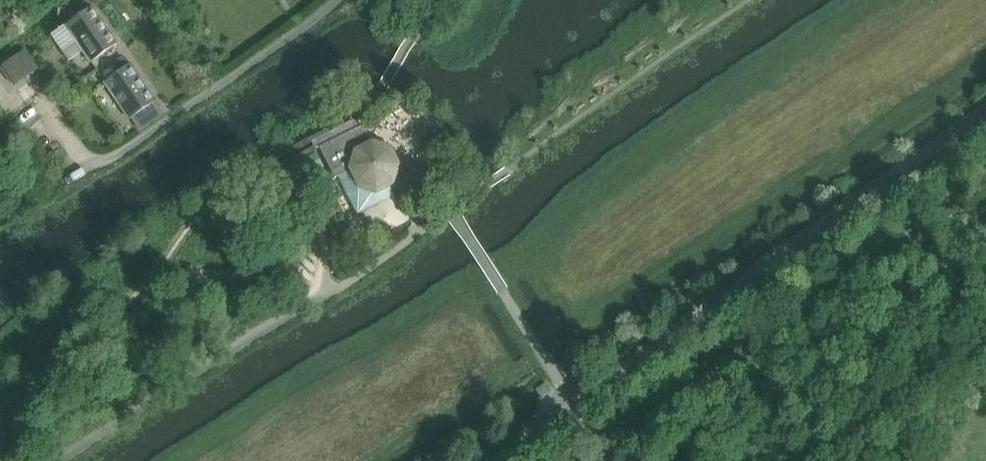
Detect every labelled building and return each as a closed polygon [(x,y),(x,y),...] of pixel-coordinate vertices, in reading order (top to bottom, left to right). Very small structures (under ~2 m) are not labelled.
[(91,8),(66,25),(91,62),(117,45),(108,31),(107,31),(91,8)] [(26,49),(2,66),(15,85),(39,68),(26,49)] [(121,71),(105,82),(131,120),(156,102),(140,79),(141,79),(137,73),(131,64),(121,71)] [(372,144),(371,143),(363,126),(319,148),(335,179),(351,171),(358,185),(375,191),(383,187),(392,183),(395,174),(397,166),(389,149),(372,144)] [(351,171),(335,179),(352,216),(389,199),(383,187),(375,191),(358,185),(351,171)] [(569,366),(573,372),(578,369),(574,363),(569,366)]
